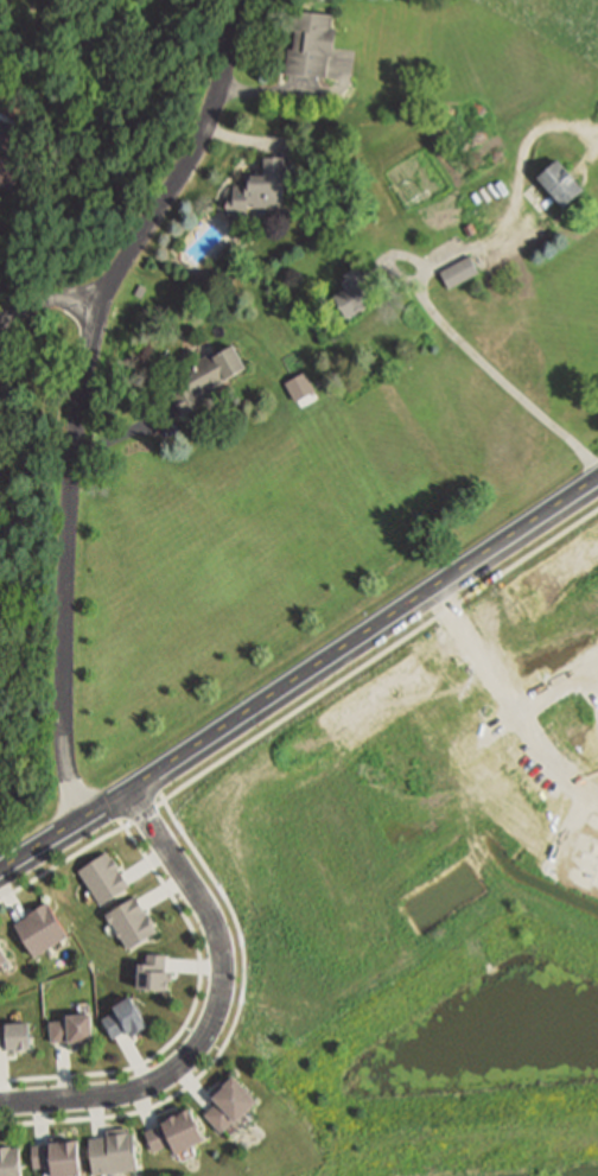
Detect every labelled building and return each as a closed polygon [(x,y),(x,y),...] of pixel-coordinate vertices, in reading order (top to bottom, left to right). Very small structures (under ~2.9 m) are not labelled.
[(292,8),(332,12),(331,25),(337,26),(333,61),(327,59),(326,78),(285,74),(288,47),(294,47),(297,28),(291,28),(292,8)] [(265,157),(292,158),(292,176),(286,176),(285,203),(268,202),(268,205),(250,205),(250,214),(227,212),(227,195),(234,196),(235,183),(246,183),(246,179),(253,179),(253,174),(265,174),(265,157)] [(558,158),(584,189),(564,205),(537,174),(558,158)] [(459,214),(435,225),(428,211),(452,199),(459,214)] [(472,221),(479,233),(469,239),(463,227),(472,221)] [(469,254),(479,274),(451,290),(440,269),(469,254)] [(358,265),(378,303),(365,310),(365,307),(346,317),(335,295),(352,286),(345,272),(358,265)] [(140,281),(148,285),(144,297),(134,293),(140,281)] [(234,344),(249,369),(229,382),(225,376),(202,390),(206,400),(184,414),(164,382),(176,375),(170,367),(182,360),(187,369),(196,363),(193,360),(210,349),(214,356),(234,344)] [(102,910),(77,872),(108,853),(132,890),(102,910)] [(129,955),(104,916),(134,897),(159,935),(129,955)] [(31,966),(7,929),(49,901),(72,937),(31,966)] [(11,965),(0,971),(0,948),(11,965)] [(174,959),(138,959),(138,993),(174,993),(174,959)] [(147,1025),(131,1036),(126,1029),(114,1036),(104,1018),(115,1012),(114,1010),(132,999),(147,1025)] [(91,1016),(93,1043),(70,1044),(70,1040),(52,1041),(51,1022),(69,1021),(69,1017),(91,1016)] [(34,1054),(34,1025),(0,1025),(0,1054),(34,1054)] [(247,1118),(235,1129),(233,1126),(222,1136),(205,1115),(216,1106),(212,1102),(224,1093),(222,1091),(234,1080),(257,1108),(247,1118)] [(191,1110),(204,1139),(177,1151),(173,1143),(154,1151),(145,1131),(164,1123),(161,1119),(180,1110),(183,1113),(191,1110)] [(133,1138),(135,1175),(91,1175),(89,1140),(107,1139),(107,1130),(131,1129),(132,1138),(133,1138)] [(77,1148),(78,1175),(50,1175),(50,1171),(32,1172),(31,1148),(49,1146),(50,1149),(77,1148)] [(19,1150),(21,1175),(0,1175),(0,1148),(12,1148),(12,1151),(19,1150)]
